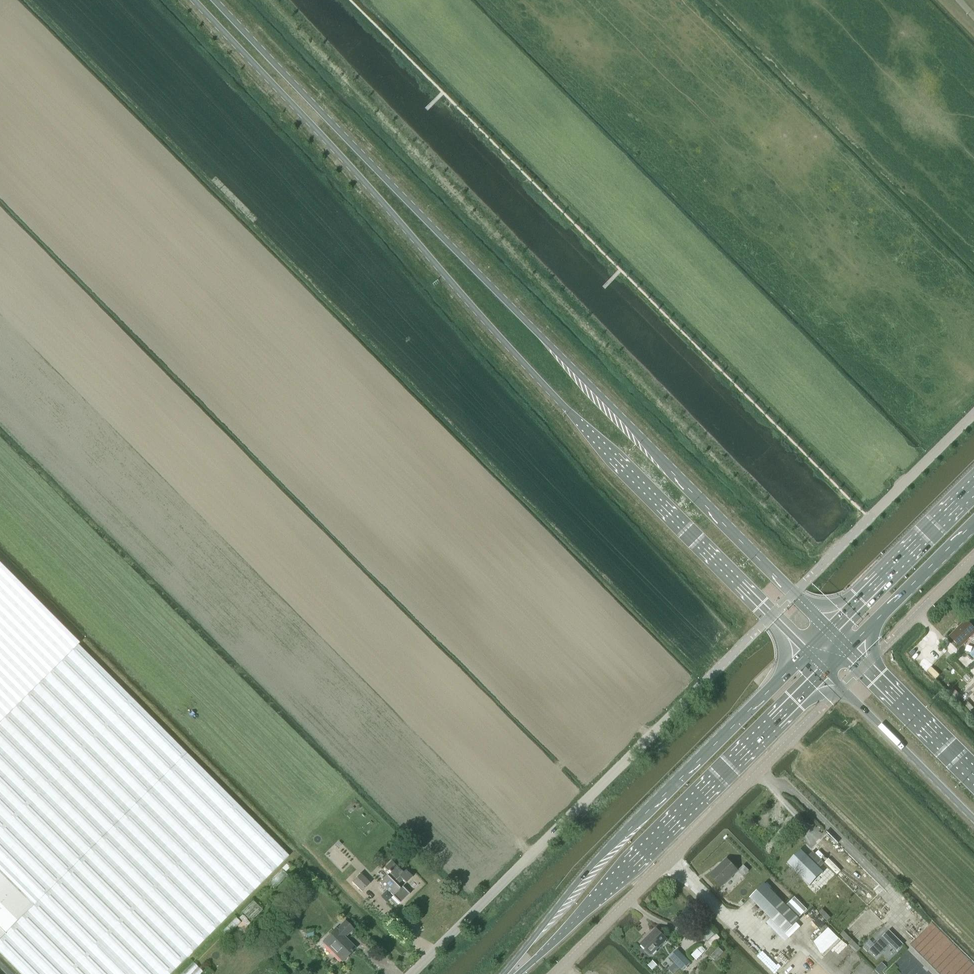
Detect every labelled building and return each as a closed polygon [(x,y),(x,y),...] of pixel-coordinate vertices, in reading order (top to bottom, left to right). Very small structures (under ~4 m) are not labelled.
[(78,645),(79,643),(19,582),(0,563),(0,723),(78,645)] [(969,592),(964,597),(969,602),(973,597),(969,592)] [(966,620),(950,636),(960,647),(969,638),(973,642),(973,641),(973,628),(966,620)] [(22,973),(170,973),(288,856),(78,645),(0,723),(0,952),(22,973)] [(802,851),(789,864),(809,884),(822,871),(820,868),(825,863),(820,858),(823,855),(819,851),(816,854),(813,852),(808,856),(802,851)] [(721,887),(738,871),(726,859),(710,875),(721,887)] [(391,861),(384,868),(389,873),(380,882),(401,903),(409,894),(402,887),(412,876),(405,870),(403,872),(391,861)] [(749,871),(743,865),(738,871),(743,876),(749,871)] [(361,874),(352,882),(362,892),(370,883),(361,874)] [(765,883),(750,898),(785,933),(800,919),(799,918),(787,905),(765,883)] [(795,897),(787,905),(799,918),(807,909),(795,897)] [(241,912),(250,922),(263,910),(253,901),(241,912)] [(356,948),(355,946),(354,947),(344,938),(353,929),(345,921),(337,930),(335,929),(323,942),(324,943),(324,942),(336,953),(342,959),(341,961),(342,961),(356,948)] [(641,944),(651,955),(667,939),(656,928),(641,944)] [(709,930),(702,936),(707,942),(714,935),(709,930)] [(889,931),(870,950),(876,956),(889,944),(896,951),(903,944),(889,931)] [(677,948),(669,957),(681,970),(690,961),(677,948)] [(702,954),(697,949),(691,955),(696,960),(702,954)] [(653,961),(648,966),(652,970),(657,965),(653,961)] [(875,970),(879,973),(881,973),(887,968),(882,963),(875,970)]
